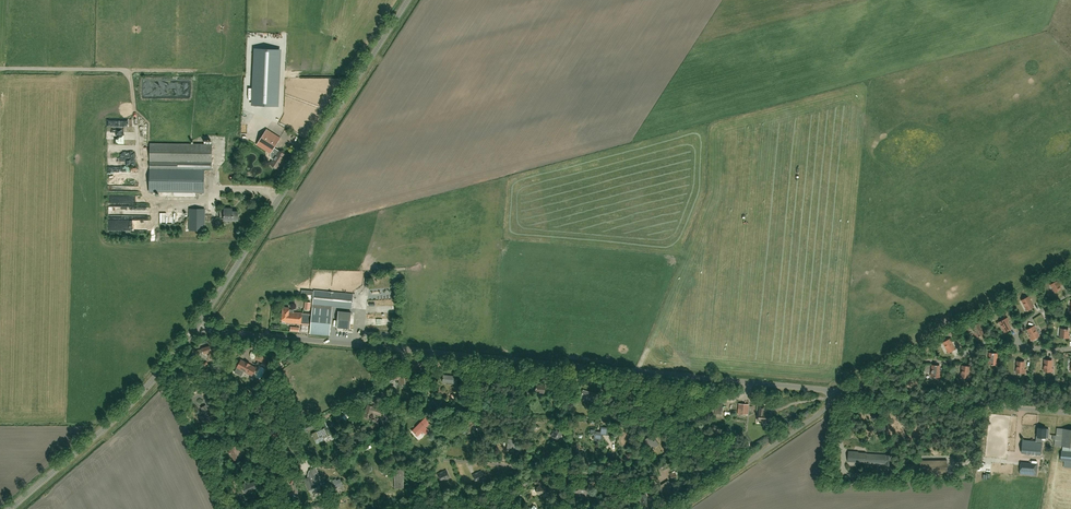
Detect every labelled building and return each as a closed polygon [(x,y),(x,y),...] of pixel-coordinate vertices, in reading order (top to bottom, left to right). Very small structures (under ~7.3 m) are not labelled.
[(257,53),(253,108),(277,110),(281,56),(257,53)] [(278,152),(274,149),(280,138),(266,129),(257,145),(271,154),(271,153),(272,153),(271,155),(271,158),(273,159),(270,164),(272,165),(272,167),(275,169),(276,168),(277,169),(281,163),(282,163),(285,159),(283,158),(285,155),(279,151),(278,152)] [(212,170),(212,162),(212,144),(150,143),(149,192),(204,193),(204,170),(212,170)] [(190,208),(189,230),(189,231),(205,231),(205,208),(190,208)] [(238,220),(238,211),(237,211),(231,211),(231,209),(232,209),(232,208),(224,208),(224,211),(220,211),(220,218),(224,218),(224,220),(225,220),(225,223),(230,223),(230,220),(237,220),(238,220)] [(1050,282),(1051,284),(1056,292),(1061,289),(1058,283),(1060,282),(1058,278),(1055,280),(1054,279),(1051,281),(1051,282),(1050,282)] [(286,322),(311,325),(310,333),(329,335),(332,306),(352,308),(353,294),(314,290),(312,314),(291,312),(291,309),(289,309),(289,307),(283,307),(282,321),(286,321),(286,322)] [(1028,310),(1033,307),(1029,300),(1032,298),(1030,296),(1027,297),(1026,297),(1024,298),(1023,299),(1022,300),(1028,310)] [(339,311),(339,330),(352,330),(352,311),(339,311)] [(1000,322),(1005,332),(1011,329),(1007,321),(1009,320),(1008,317),(1004,319),(1001,320),(1001,321),(1000,322)] [(972,327),(977,337),(983,334),(979,327),(981,326),(980,323),(977,324),(976,324),(973,325),(973,326),(972,327)] [(1038,337),(1039,336),(1033,326),(1028,329),(1032,336),(1030,338),(1031,340),(1034,339),(1035,339),(1038,338),(1038,337)] [(1068,329),(1062,328),(1061,337),(1062,337),(1063,338),(1066,339),(1066,338),(1070,338),(1070,336),(1068,335),(1068,329)] [(946,346),(949,352),(955,349),(951,342),(953,341),(951,338),(944,342),(944,343),(945,346),(946,346)] [(204,354),(211,352),(210,346),(202,348),(202,349),(196,351),(197,356),(204,354)] [(997,353),(990,353),(989,364),(991,364),(991,365),(994,365),(995,365),(998,365),(998,362),(996,362),(997,353)] [(256,364),(255,365),(258,367),(258,365),(259,366),(261,362),(266,365),(267,363),(265,362),(267,358),(261,355),(258,360),(256,364)] [(242,370),(252,376),(256,368),(250,365),(251,364),(250,364),(246,362),(247,362),(246,362),(242,360),(237,367),(238,367),(235,372),(239,375),(242,370)] [(1052,360),(1045,360),(1045,371),(1046,371),(1046,372),(1049,372),(1050,372),(1053,372),(1054,369),(1051,368),(1052,360)] [(1024,361),(1018,361),(1017,373),(1018,373),(1019,373),(1022,374),(1022,373),(1026,373),(1026,370),(1024,370),(1024,361)] [(941,374),(939,374),(939,365),(933,365),(932,376),(933,376),(934,377),(936,378),(937,377),(941,377),(941,374)] [(969,366),(963,365),(962,377),(963,377),(964,378),(966,378),(967,378),(971,378),(971,375),(969,374),(969,366)] [(400,386),(405,386),(404,371),(398,371),(398,373),(388,374),(389,380),(399,379),(400,386)] [(443,381),(454,382),(457,383),(457,379),(454,378),(455,375),(443,374),(443,381)] [(535,392),(544,393),(545,385),(536,384),(535,392)] [(581,397),(592,400),(594,393),(583,390),(582,392),(582,393),(581,397)] [(737,413),(748,414),(749,404),(738,403),(737,413)] [(367,404),(364,416),(369,418),(370,412),(380,415),(382,410),(372,407),(373,406),(367,404)] [(212,418),(215,416),(212,410),(209,412),(206,405),(201,407),(206,416),(203,417),(205,421),(209,419),(209,420),(211,421),(212,420),(213,419),(212,418)] [(758,420),(770,421),(771,414),(764,413),(765,406),(759,405),(759,413),(758,413),(758,420)] [(401,409),(396,406),(393,412),(398,415),(401,409)] [(388,421),(392,419),(394,418),(391,409),(387,410),(389,414),(385,415),(386,419),(383,420),(384,423),(386,422),(386,425),(389,424),(388,421)] [(352,422),(357,417),(354,413),(349,418),(352,422)] [(473,427),(473,425),(476,425),(476,420),(471,420),(471,421),(466,421),(466,424),(463,424),(462,429),(467,429),(467,433),(472,433),(472,427),(473,427)] [(308,431),(307,430),(316,426),(315,423),(314,421),(303,426),(303,427),(301,428),(304,433),(308,431)] [(418,435),(422,431),(425,434),(429,431),(421,422),(413,430),(418,435)] [(324,427),(311,433),(315,440),(323,436),(324,438),(330,435),(327,429),(325,430),(324,427)] [(607,434),(608,428),(601,427),(600,432),(594,431),(594,434),(591,433),(591,434),(594,435),(593,440),(597,440),(597,441),(598,441),(598,440),(602,440),(602,434),(607,434)] [(272,438),(275,436),(276,439),(281,436),(280,434),(277,428),(269,432),(272,438)] [(556,428),(551,435),(558,440),(563,432),(556,428)] [(1036,441),(1023,440),(1021,454),(1040,455),(1042,438),(1046,439),(1047,429),(1038,428),(1038,436),(1036,436),(1036,441)] [(1063,446),(1070,447),(1070,429),(1057,428),(1057,436),(1056,436),(1055,446),(1063,446)] [(645,439),(653,448),(659,444),(651,434),(645,439)] [(507,450),(514,451),(516,439),(509,438),(507,450)] [(237,459),(235,456),(240,454),(240,452),(238,447),(236,446),(230,449),(235,460),(237,459)] [(1061,461),(1064,461),(1070,462),(1070,451),(1062,450),(1061,459),(1061,461)] [(849,461),(885,464),(886,455),(866,454),(866,453),(849,452),(849,461)] [(920,479),(947,478),(947,460),(920,461),(920,479)] [(1038,463),(1021,462),(1020,474),(1037,475),(1038,463)] [(306,485),(308,489),(314,487),(317,486),(321,484),(317,476),(315,477),(314,472),(317,470),(316,467),(309,470),(308,475),(309,477),(305,478),(308,485),(306,485)] [(403,477),(404,477),(404,474),(403,474),(402,469),(397,470),(397,473),(395,473),(395,484),(403,483),(403,477)] [(441,481),(449,477),(446,470),(438,474),(441,481)] [(476,482),(484,478),(481,471),(473,475),(476,482)] [(336,488),(340,486),(342,489),(344,489),(343,485),(340,479),(336,480),(336,478),(333,480),(336,488)] [(672,486),(668,480),(659,487),(662,492),(672,486)] [(255,482),(251,483),(246,485),(245,483),(242,484),(243,487),(245,492),(257,487),(255,482)] [(547,491),(552,490),(551,486),(546,487),(546,486),(540,484),(537,488),(537,493),(543,495),(547,492),(547,491)] [(640,502),(641,505),(649,503),(646,493),(638,496),(639,499),(640,502)]
